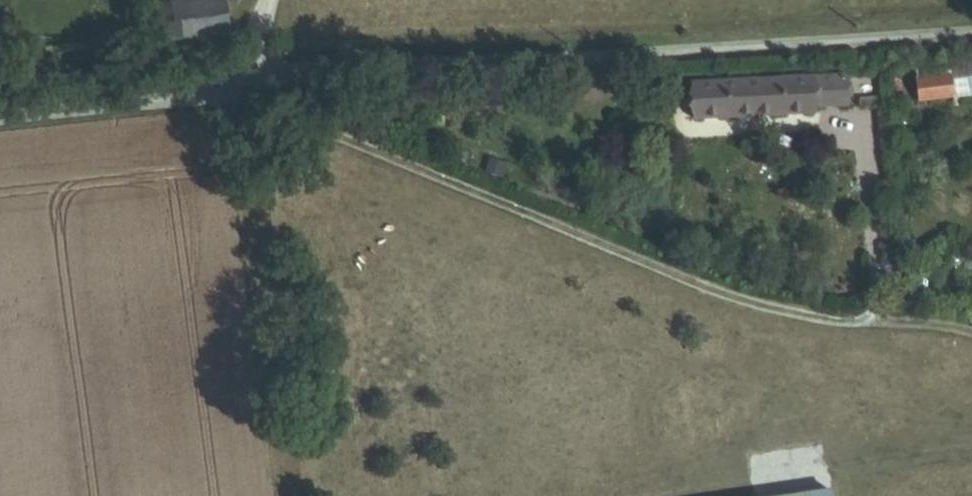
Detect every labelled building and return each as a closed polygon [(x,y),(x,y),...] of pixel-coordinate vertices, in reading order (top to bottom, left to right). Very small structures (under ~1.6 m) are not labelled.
[(229,32),(224,0),(217,0),(157,8),(162,41),(229,32)] [(948,66),(916,69),(919,98),(971,92),(971,78),(950,80),(948,66)] [(812,106),(847,104),(845,76),(693,83),(695,118),(812,113),(812,106)]
